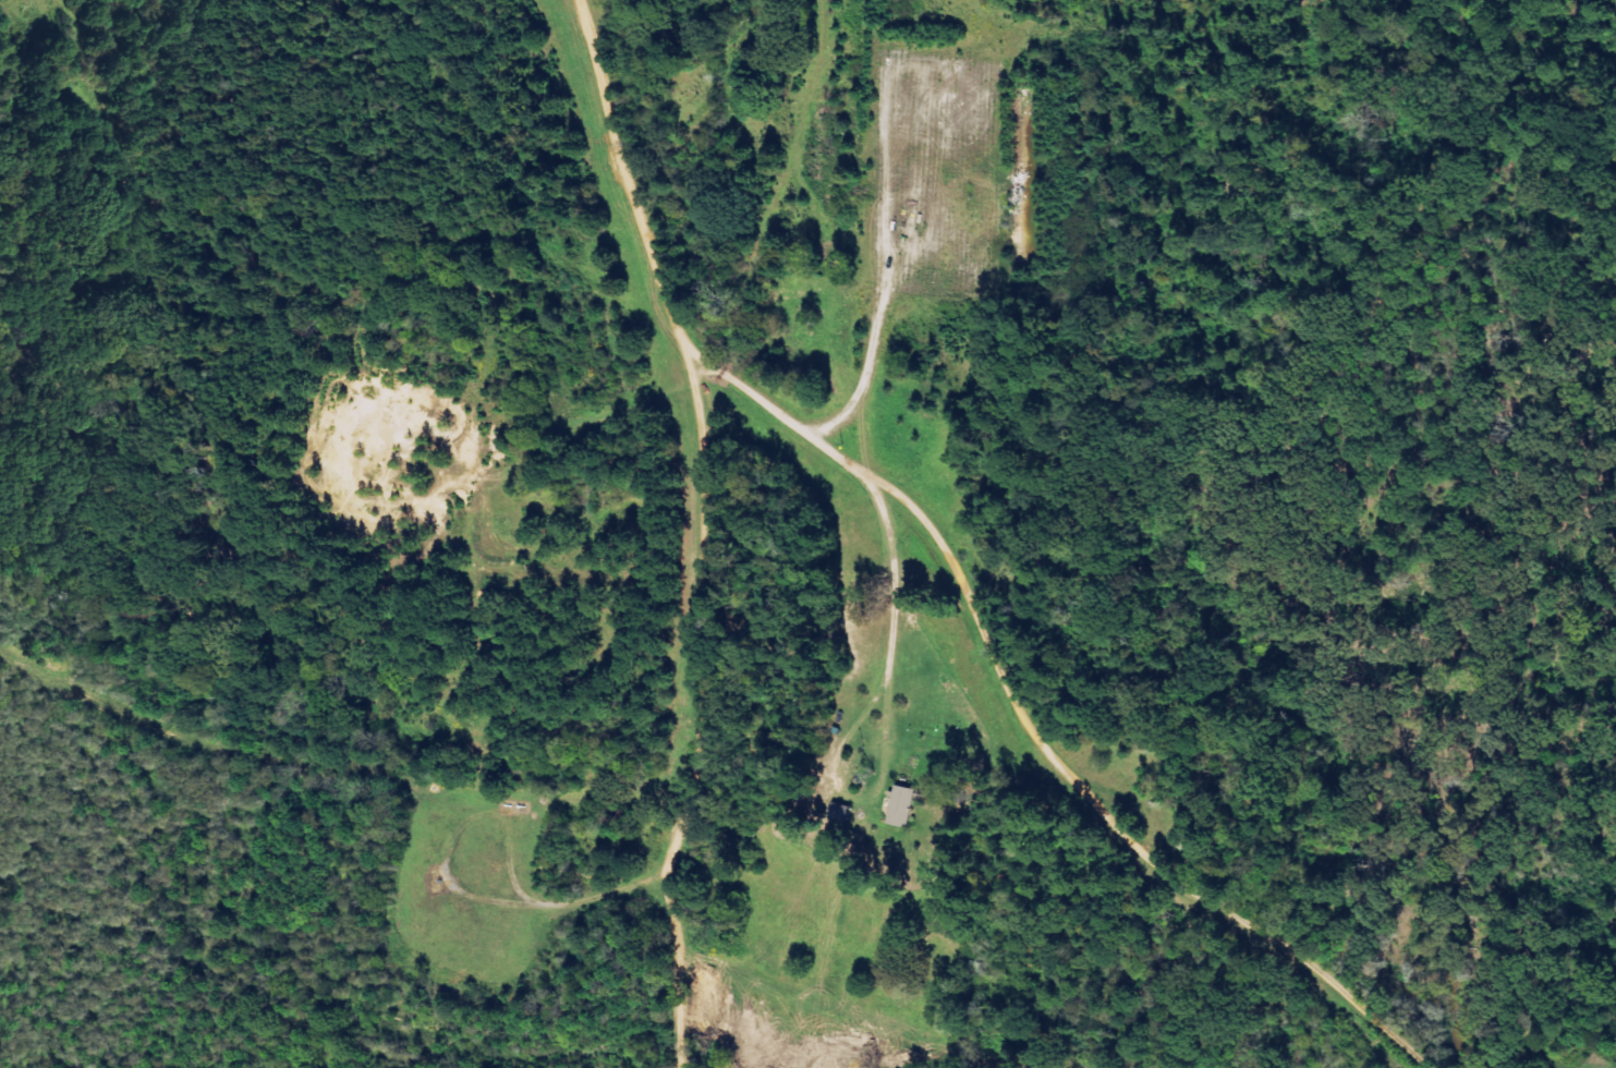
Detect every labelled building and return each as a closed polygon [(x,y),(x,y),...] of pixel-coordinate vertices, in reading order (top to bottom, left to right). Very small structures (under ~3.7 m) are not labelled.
[(887,823),(907,827),(915,789),(895,785),(887,823)]
